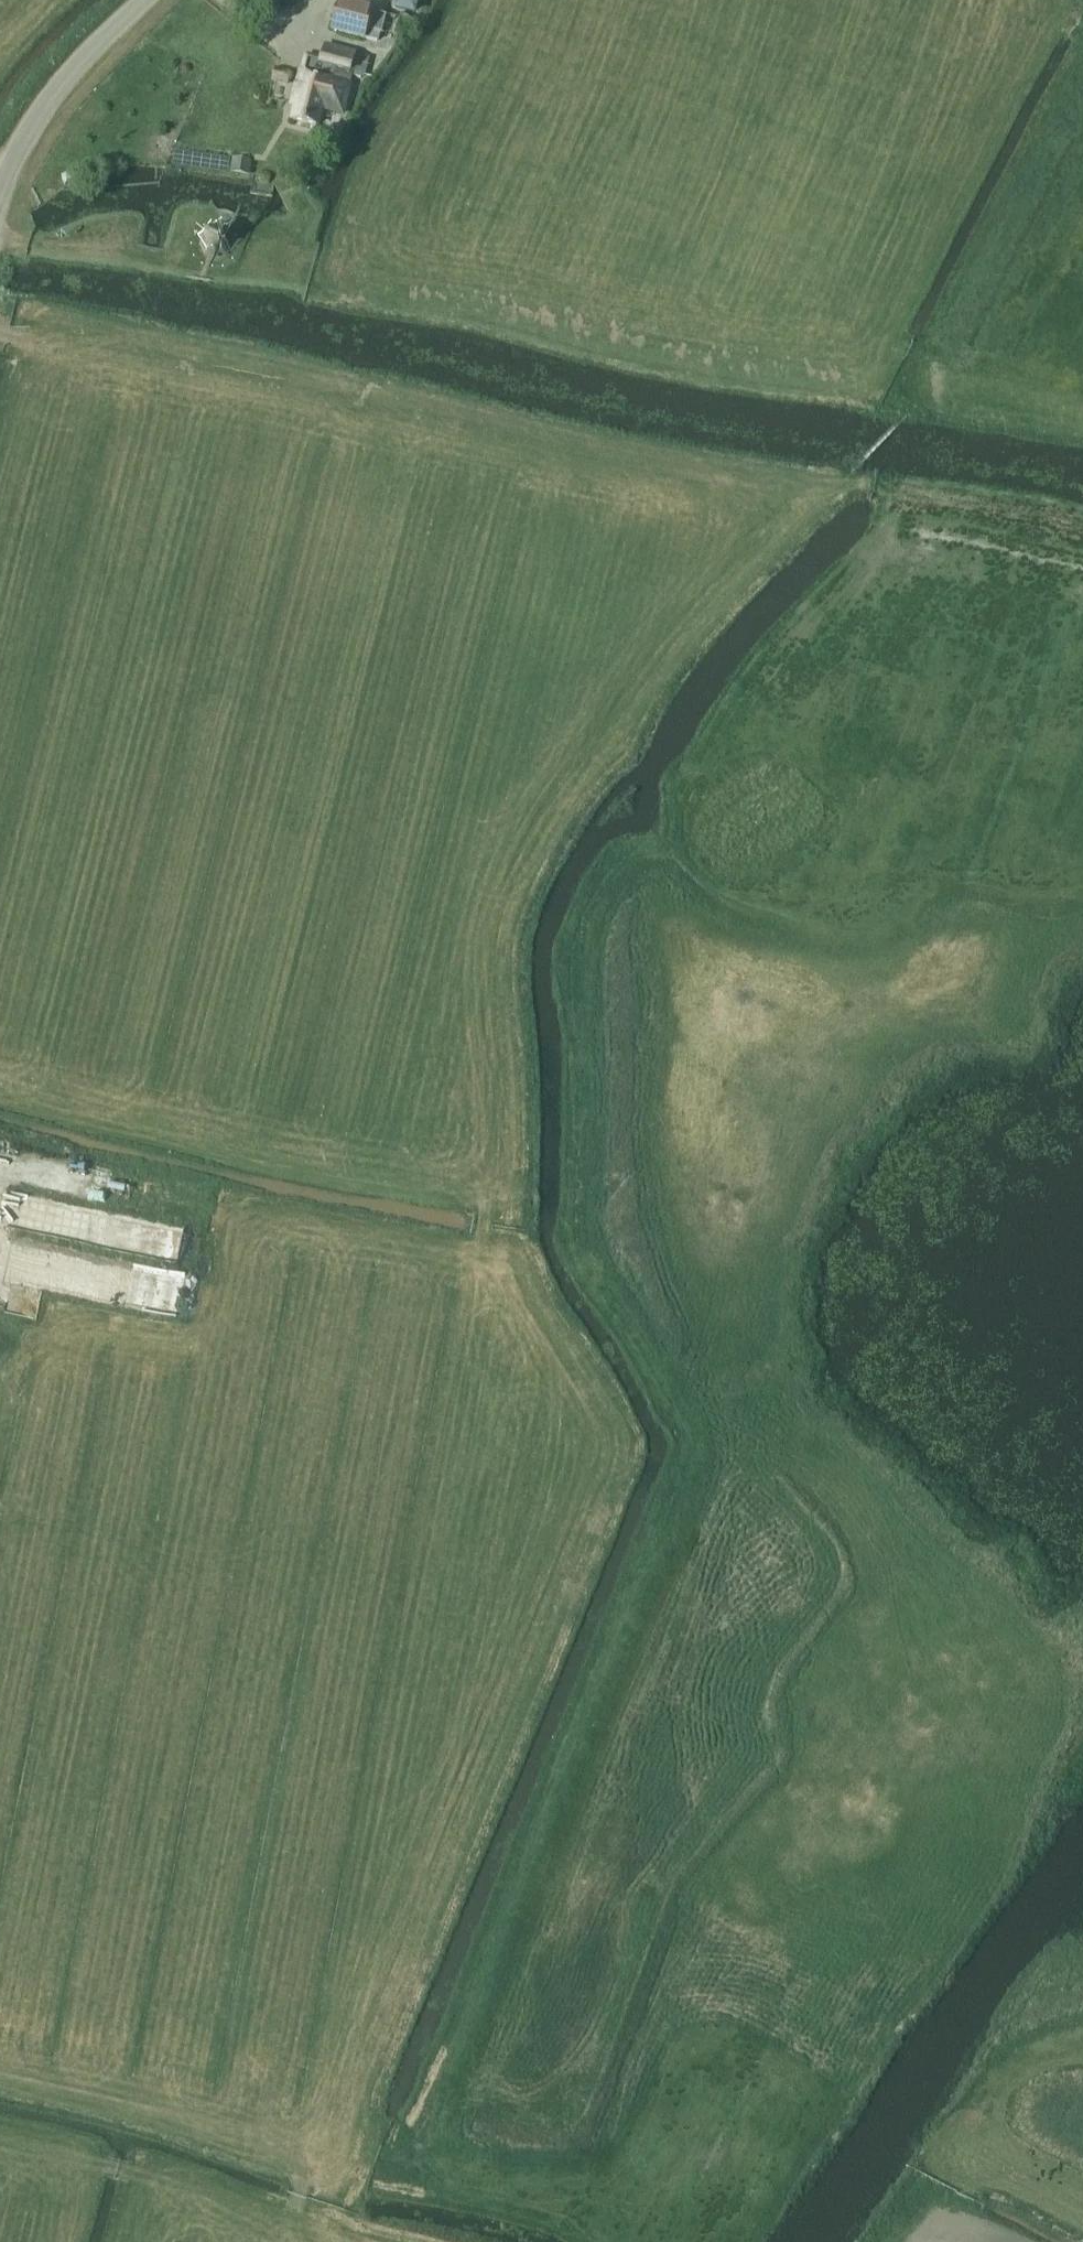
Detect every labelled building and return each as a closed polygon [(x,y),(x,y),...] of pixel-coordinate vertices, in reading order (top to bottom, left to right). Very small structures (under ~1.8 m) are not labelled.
[(370,10),(337,2),(331,31),(363,38),(366,28),(380,31),(384,16),(370,12),(370,10)] [(300,73),(292,108),(296,109),(293,121),(317,127),(321,109),(342,114),(351,76),(361,78),(367,58),(354,55),(354,54),(324,47),(320,63),(307,60),(303,73),(300,73)] [(276,70),(273,79),(288,83),(290,73),(276,70)] [(249,160),(233,157),(231,172),(246,174),(249,160)] [(203,244),(209,254),(216,256),(225,251),(227,242),(223,233),(215,232),(204,238),(203,244)] [(55,1164),(52,1187),(116,1196),(119,1172),(55,1164)] [(38,1233),(113,1248),(120,1212),(45,1198),(38,1233)] [(129,1275),(122,1274),(116,1296),(179,1314),(190,1276),(133,1260),(129,1275)]
